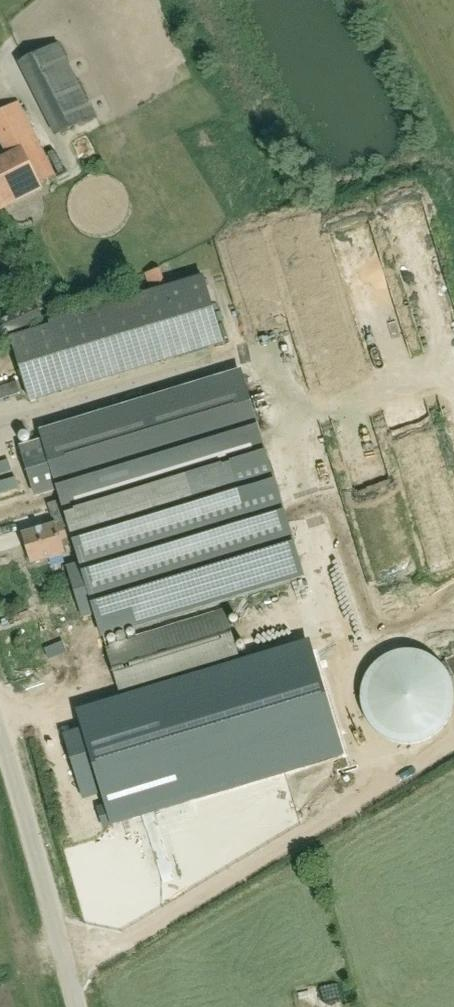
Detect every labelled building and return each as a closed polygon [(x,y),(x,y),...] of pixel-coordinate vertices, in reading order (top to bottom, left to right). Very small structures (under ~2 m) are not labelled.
[(96,118),(59,44),(16,65),(53,139),(96,118)] [(7,156),(0,160),(0,212),(41,190),(37,183),(55,174),(18,102),(0,111),(0,145),(7,156)] [(5,227),(0,229),(0,242),(11,237),(5,227)] [(204,275),(50,321),(51,326),(12,338),(31,400),(226,344),(204,275)] [(0,333),(0,339),(40,321),(37,315),(0,333)] [(27,445),(24,446),(22,446),(36,496),(58,489),(61,499),(47,503),(54,525),(24,534),(32,563),(65,554),(63,547),(76,544),(82,562),(69,566),(84,618),(97,614),(104,639),(302,581),(264,451),(241,372),(41,430),(44,440),(30,444),(27,445)] [(375,619),(400,613),(398,605),(373,611),(375,619)] [(224,610),(107,646),(122,698),(239,663),(224,610)] [(372,728),(374,731),(377,734),(381,736),(384,738),(388,740),(391,741),(395,743),(399,744),(403,744),(407,744),(411,744),(415,744),(419,743),(423,742),(426,740),(430,739),(433,736),(437,734),(440,731),(442,729),(445,725),(447,722),(449,719),(451,715),(452,711),(453,707),(453,703),(453,700),(453,697),(453,694),(453,690),(453,686),(451,682),(450,678),(448,675),(446,671),(444,668),(441,665),(438,662),(435,660),(432,658),(428,656),(424,654),(421,653),(417,652),(413,651),(409,651),(405,651),(401,651),(397,652),(393,653),(389,654),(386,656),(382,658),(379,660),(376,663),(373,666),(370,669),(368,672),(366,676),(364,679),(363,683),(362,687),(361,691),(361,695),(361,699),(361,703),(361,707),(362,710),(364,714),(365,718),(367,721),(369,725),(372,728)]
